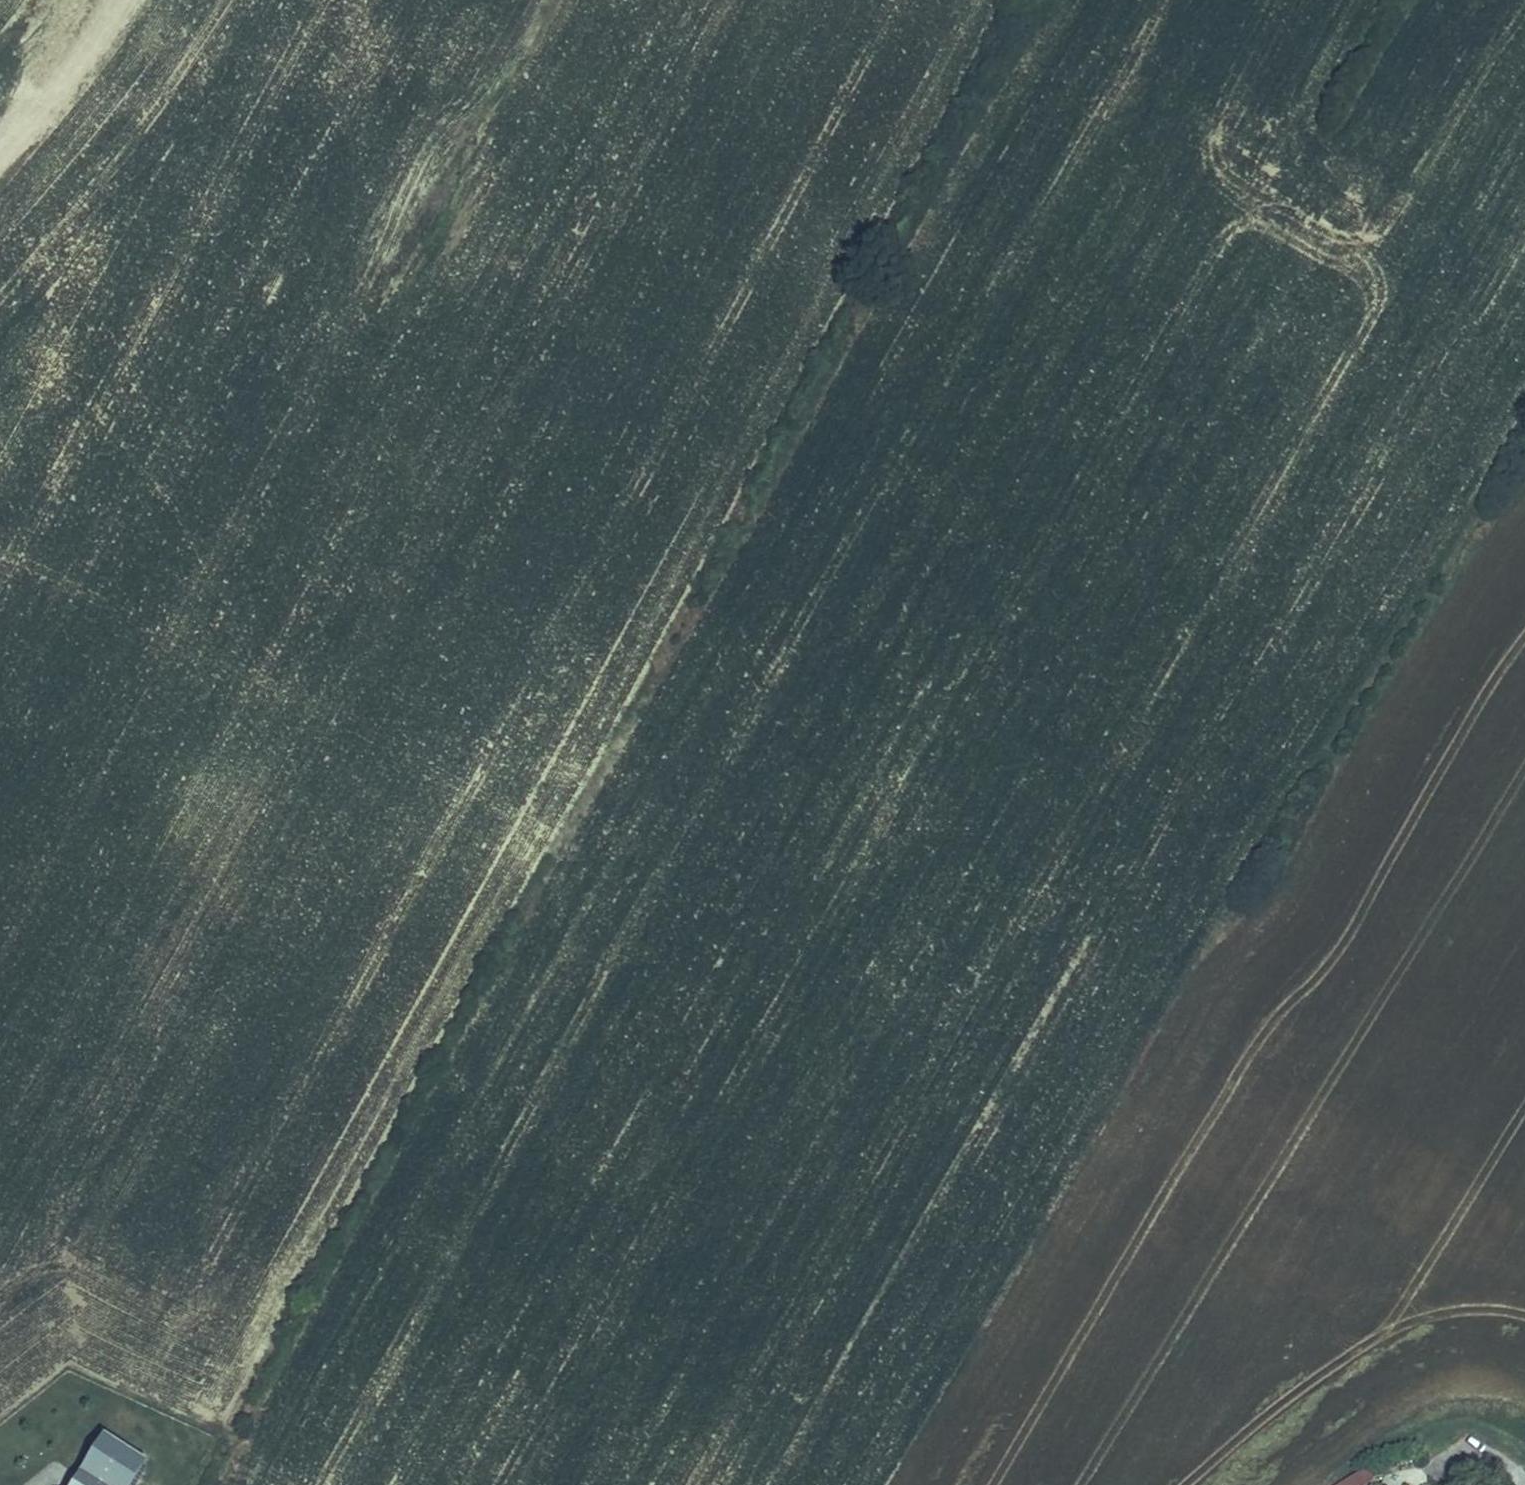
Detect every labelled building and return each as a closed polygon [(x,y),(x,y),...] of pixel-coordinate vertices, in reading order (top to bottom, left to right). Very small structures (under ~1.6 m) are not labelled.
[(144,1458),(97,1432),(68,1484),(129,1484),(144,1458)] [(1365,1469),(1344,1483),(1345,1484),(1375,1484),(1365,1469)]
